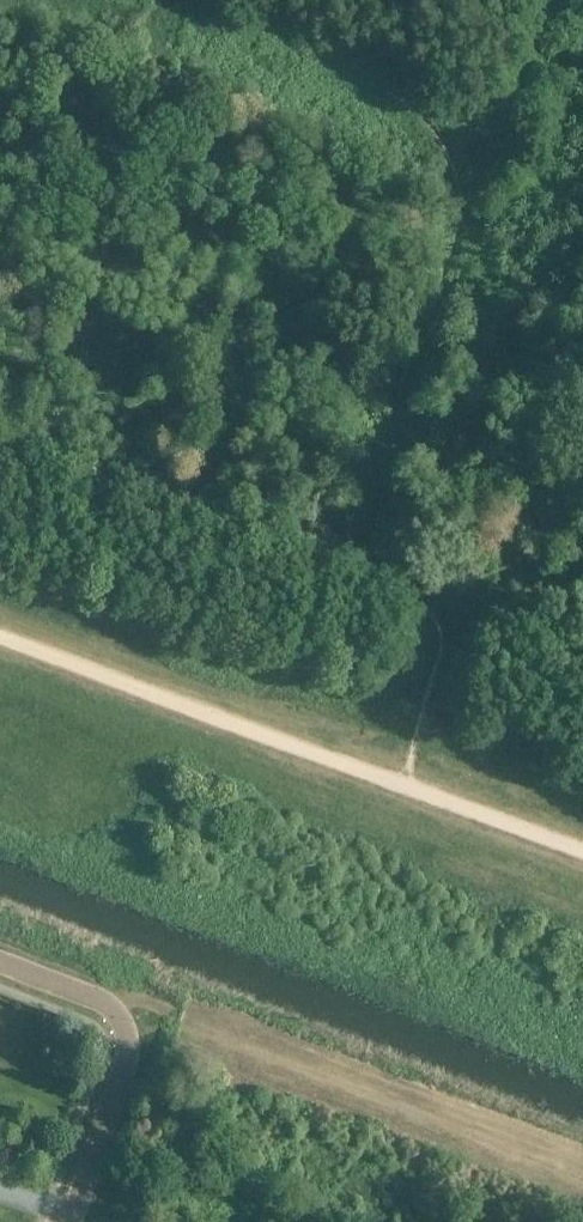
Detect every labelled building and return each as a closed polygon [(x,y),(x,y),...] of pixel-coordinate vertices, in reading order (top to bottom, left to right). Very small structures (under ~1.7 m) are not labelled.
[(477,544),(471,561),(483,565),(489,548),(477,544)]
